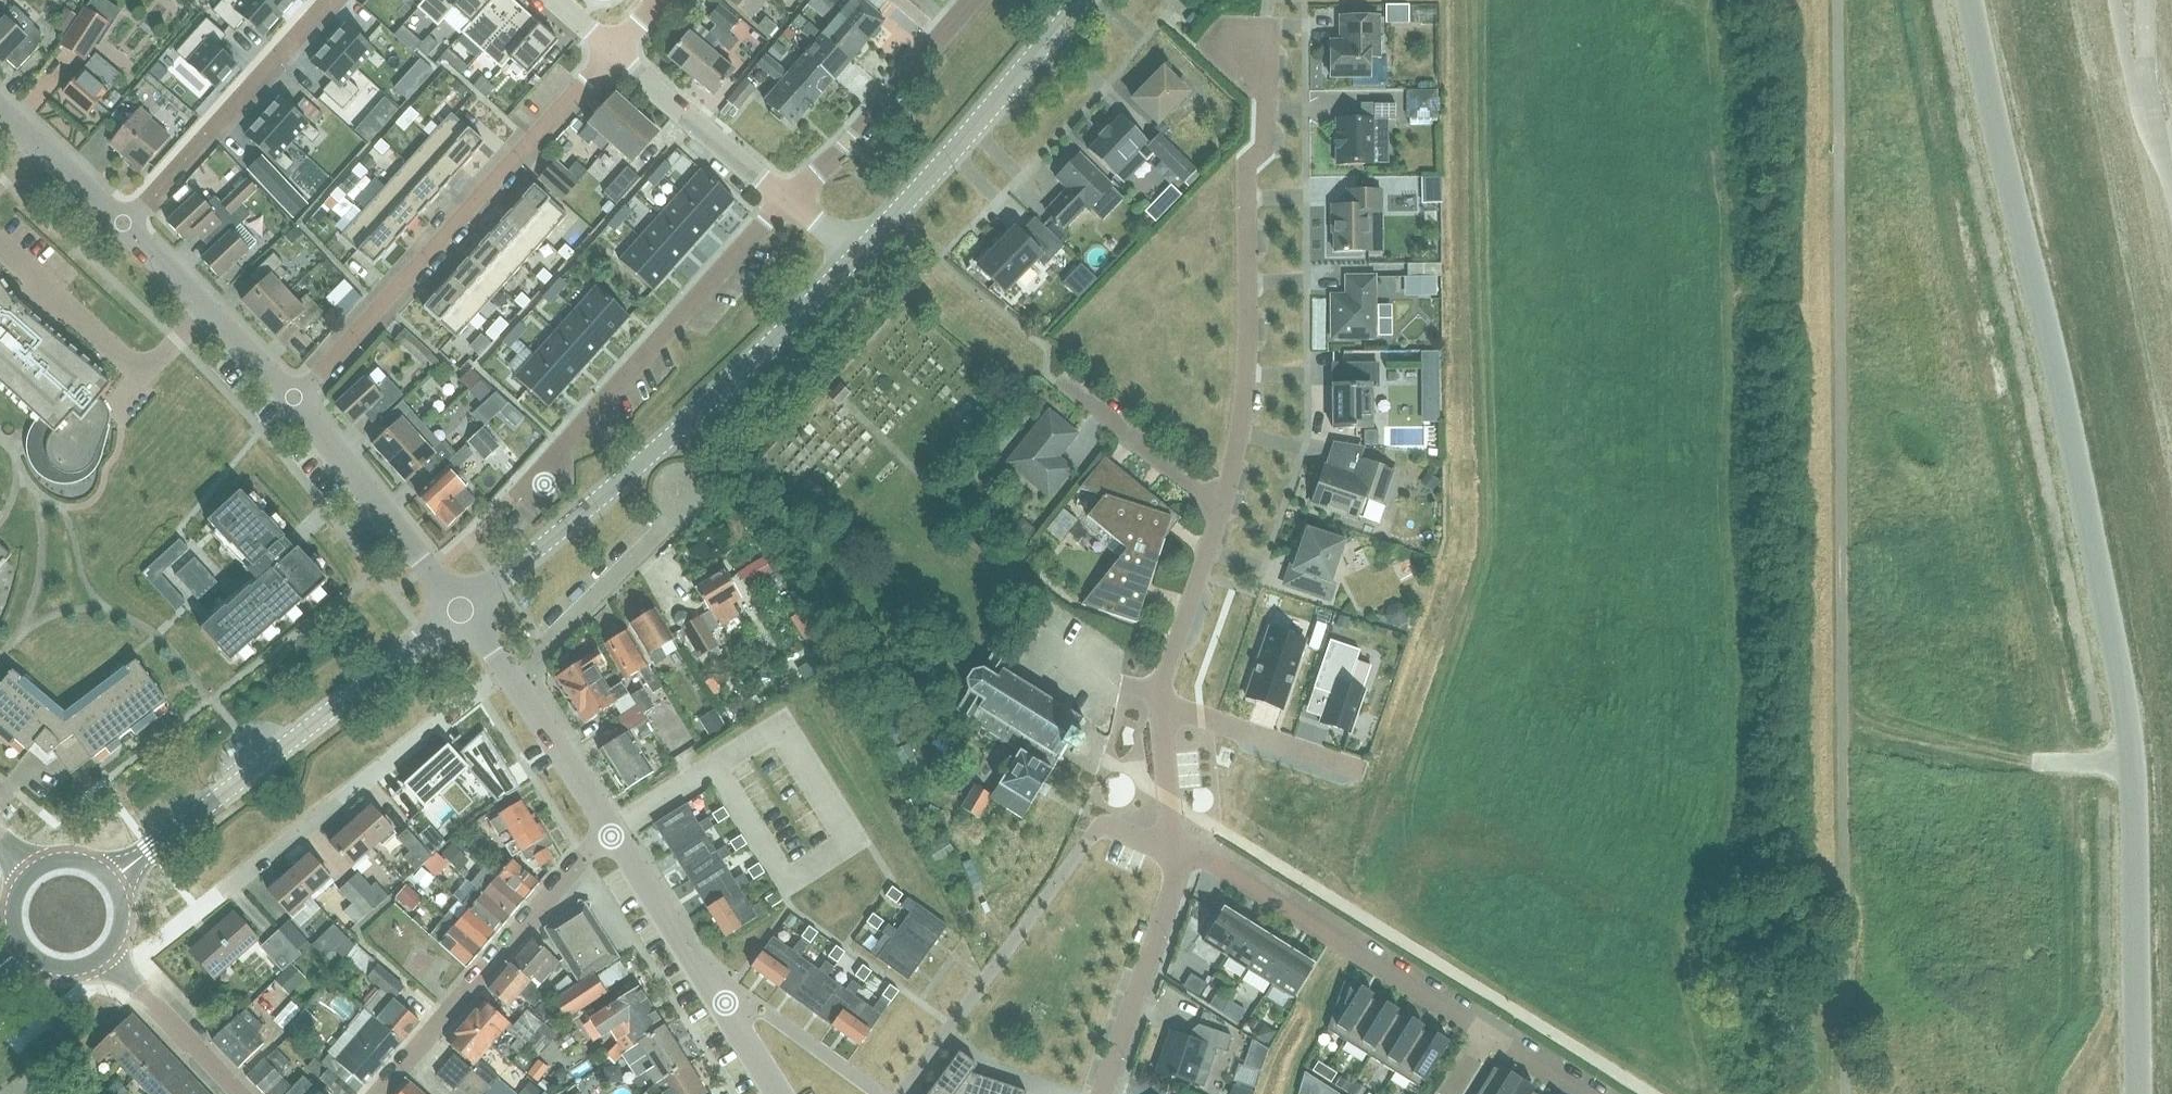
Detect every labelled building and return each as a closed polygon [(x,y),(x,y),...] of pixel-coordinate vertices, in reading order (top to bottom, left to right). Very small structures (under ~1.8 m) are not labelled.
[(213,11),(235,31),(245,19),(264,36),(281,17),(262,0),(223,0),(213,11)] [(281,17),(297,0),(262,0),(281,17)] [(444,17),(453,8),(460,0),(425,0),(444,17)] [(453,8),(471,23),(492,0),(460,0),(453,8)] [(462,33),(481,50),(521,7),(513,0),(492,0),(471,23),(462,33)] [(751,19),(767,0),(728,0),(751,19)] [(824,34),(853,60),(852,59),(869,40),(822,0),(812,0),(808,5),(833,24),(824,34)] [(869,40),(871,38),(875,39),(882,31),(881,27),(886,20),(863,0),(853,0),(848,6),(841,0),(822,0),(869,40)] [(669,58),(692,77),(713,51),(719,43),(720,43),(728,33),(739,19),(720,4),(708,19),(717,25),(703,43),(690,33),(669,58)] [(85,6),(61,45),(86,61),(110,23),(85,6)] [(521,7),(481,50),(501,68),(509,58),(540,24),(521,7)] [(1407,8),(1384,8),(1384,26),(1407,25),(1407,8)] [(7,59),(18,70),(39,48),(42,33),(35,26),(26,36),(6,18),(6,19),(0,14),(0,67),(7,59)] [(853,60),(824,34),(810,22),(801,14),(793,22),(816,43),(806,55),(836,80),(853,60)] [(1331,59),(1327,63),(1327,71),(1331,74),(1331,77),(1353,77),(1353,86),(1387,86),(1387,57),(1380,57),(1379,16),(1340,16),(1340,41),(1331,41),(1331,59)] [(759,26),(771,35),(777,27),(766,18),(759,26)] [(207,19),(177,53),(217,89),(238,66),(217,47),(227,36),(207,19)] [(540,24),(509,58),(528,75),(559,41),(540,24)] [(336,36),(329,44),(358,70),(367,59),(379,70),(387,61),(346,25),(336,36)] [(403,26),(395,35),(414,52),(422,43),(403,26)] [(728,33),(720,43),(731,51),(739,41),(728,33)] [(443,41),(434,50),(441,57),(449,47),(443,41)] [(778,41),(766,55),(777,64),(789,50),(778,41)] [(329,44),(312,63),(332,81),(323,91),(343,109),(360,90),(349,80),(358,70),(329,44)] [(450,47),(441,57),(444,60),(461,75),(470,65),(450,47)] [(736,70),(713,51),(692,77),(715,96),(736,70)] [(97,54),(83,70),(64,92),(89,114),(95,106),(99,102),(122,75),(97,54)] [(818,99),(789,74),(766,55),(758,65),(781,84),(766,101),(794,126),(818,99)] [(806,55),(789,74),(818,99),(834,80),(835,81),(836,80),(806,55)] [(159,63),(152,72),(150,73),(161,83),(162,82),(170,73),(159,63)] [(1158,124),(1189,93),(1163,68),(1133,100),(1158,124)] [(482,76),(473,86),(479,92),(488,82),(482,76)] [(746,80),(729,101),(739,110),(756,89),(746,80)] [(462,97),(468,90),(457,81),(451,87),(462,97)] [(488,82),(479,92),(486,98),(495,88),(488,82)] [(1437,118),(1437,91),(1409,91),(1410,118),(1437,118)] [(610,144),(638,113),(617,94),(587,127),(579,135),(579,136),(589,145),(599,134),(610,144)] [(281,97),(264,116),(293,143),(303,132),(314,142),(322,134),(281,97)] [(99,102),(95,106),(108,118),(113,113),(99,102)] [(1337,164),(1373,164),(1372,120),(1396,119),(1396,103),(1361,103),(1361,119),(1337,119),(1337,136),(1336,136),(1336,147),(1337,147),(1337,164)] [(153,117),(141,107),(119,134),(130,143),(121,153),(134,165),(132,167),(140,174),(171,137),(150,120),(153,117)] [(404,115),(412,123),(420,115),(411,107),(404,115)] [(379,132),(388,122),(374,110),(365,120),(379,132)] [(429,138),(463,168),(485,143),(452,113),(429,138)] [(659,132),(638,113),(610,144),(631,163),(659,132)] [(412,123),(404,115),(396,123),(405,131),(412,123)] [(264,116),(246,135),(287,172),(294,164),(283,154),(293,143),(264,116)] [(1147,161),(1154,154),(1184,183),(1197,171),(1159,134),(1150,144),(1122,116),(1109,128),(1107,126),(1099,135),(1101,137),(1088,150),(1114,175),(1137,152),(1147,161)] [(587,127),(578,118),(570,127),(579,135),(587,127)] [(1155,128),(1163,136),(1169,129),(1162,122),(1155,128)] [(463,168),(429,138),(408,163),(441,192),(463,168)] [(391,147),(382,139),(375,147),(383,155),(391,147)] [(1113,186),(1112,185),(1110,182),(1082,153),(1056,178),(1067,189),(1046,211),(1052,216),(1065,229),(1086,207),(1089,210),(1113,186)] [(261,155),(247,168),(292,216),(306,203),(261,155)] [(360,164),(369,171),(377,163),(368,155),(360,164)] [(667,160),(658,170),(659,171),(664,176),(673,166),(667,160)] [(180,179),(196,192),(211,174),(194,161),(180,179)] [(568,172),(556,162),(541,179),(563,199),(588,171),(577,162),(568,172)] [(441,192),(408,163),(386,187),(419,217),(441,192)] [(369,171),(360,164),(353,172),(362,179),(369,171)] [(640,178),(627,166),(604,192),(616,204),(640,178)] [(702,169),(681,192),(715,223),(735,200),(702,169)] [(659,171),(650,181),(656,187),(665,177),(664,176),(659,171)] [(1186,182),(1189,186),(1200,174),(1197,171),(1186,182)] [(1422,177),(1423,204),(1442,203),(1441,176),(1422,177)] [(202,224),(211,233),(241,205),(258,190),(248,180),(222,204),(216,197),(207,205),(197,195),(168,222),(185,240),(202,224)] [(512,210),(545,240),(568,215),(535,185),(512,210)] [(1171,186),(1145,212),(1154,222),(1165,210),(1175,201),(1180,195),(1171,186)] [(419,217),(386,187),(364,211),(397,241),(419,217)] [(347,196),(338,188),(331,196),(340,204),(347,196)] [(1334,251),(1369,251),(1369,210),(1382,209),(1382,190),(1347,190),(1347,205),(1332,206),(1332,224),(1334,224),(1334,251)] [(681,192),(661,215),(694,245),(715,223),(681,192)] [(610,201),(603,209),(609,214),(616,206),(610,201)] [(241,205),(211,233),(220,243),(203,259),(220,277),(257,242),(241,225),(251,215),(241,205)] [(627,206),(618,215),(624,221),(633,211),(627,206)] [(545,240),(512,210),(490,234),(524,264),(545,240)] [(1135,215),(1135,225),(1140,229),(1149,219),(1140,210),(1135,215)] [(397,241),(364,211),(341,236),(374,266),(397,241)] [(613,220),(609,225),(615,231),(624,221),(618,215),(613,220)] [(661,215),(641,237),(674,268),(694,245),(661,215)] [(1052,216),(1043,225),(1063,245),(1072,236),(1065,229),(1052,216)] [(1043,225),(1035,217),(1020,232),(1016,228),(992,252),(988,248),(974,262),(1005,292),(1037,259),(1045,267),(1064,246),(1063,245),(1043,225)] [(304,235),(296,227),(285,237),(293,245),(304,235)] [(524,264),(490,234),(469,259),(502,289),(524,264)] [(641,237),(620,260),(654,291),(674,268),(641,237)] [(575,252),(566,245),(559,253),(567,260),(575,252)] [(243,302),(260,320),(289,293),(279,282),(288,273),(282,266),(285,264),(275,253),(251,275),(260,286),(243,302)] [(502,289),(469,259),(447,283),(480,313),(502,289)] [(546,285),(553,277),(544,269),(537,277),(546,285)] [(1333,338),(1375,338),(1374,277),(1347,277),(1347,296),(1332,296),(1333,338)] [(1433,277),(1408,277),(1408,292),(1433,292),(1433,277)] [(559,280),(552,287),(559,293),(567,284),(561,278),(559,280)] [(345,280),(327,298),(345,316),(363,298),(345,280)] [(53,432),(48,440),(47,450),(49,459),(54,467),(62,472),(71,474),(81,473),(89,468),(95,460),(109,422),(110,420),(110,417),(110,414),(107,407),(102,401),(100,399),(103,395),(112,385),(101,376),(89,366),(55,338),(30,318),(33,314),(31,313),(28,317),(18,308),(21,304),(19,303),(17,306),(13,300),(0,283),(0,383),(53,432)] [(480,313),(447,283),(424,308),(457,338),(480,313)] [(597,286),(576,309),(610,339),(610,340),(631,317),(597,286)] [(548,292),(543,297),(550,303),(559,293),(552,287),(548,292)] [(289,293),(260,320),(276,337),(294,321),(303,331),(324,312),(307,295),(299,303),(289,293)] [(515,301),(524,309),(531,301),(522,293),(515,301)] [(576,309),(556,331),(590,362),(610,339),(576,309)] [(501,317),(493,325),(502,333),(509,325),(501,317)] [(521,323),(512,332),(519,338),(527,328),(521,323)] [(495,341),(502,333),(493,325),(486,333),(495,341)] [(406,330),(397,341),(422,363),(431,353),(406,330)] [(288,331),(280,339),(296,355),(304,347),(288,331)] [(556,331),(536,354),(569,384),(590,362),(556,331)] [(512,332),(503,342),(510,348),(519,338),(512,332)] [(536,354),(515,377),(549,407),(569,384),(536,354)] [(1333,428),(1372,428),(1372,386),(1378,386),(1378,364),(1343,364),(1343,385),(1333,385),(1333,428)] [(1442,399),(1442,364),(1427,364),(1427,399),(1442,399)] [(336,405),(353,423),(371,407),(380,417),(404,395),(379,367),(366,379),(366,378),(336,405)] [(472,368),(460,380),(471,389),(482,377),(472,368)] [(471,391),(481,402),(493,392),(482,381),(471,391)] [(850,393),(841,384),(828,396),(838,406),(850,393)] [(497,393),(476,413),(487,425),(495,418),(509,404),(501,396),(497,393)] [(373,445),(390,463),(429,429),(415,413),(403,401),(382,420),(391,430),(373,445)] [(512,406),(503,416),(516,428),(525,418),(512,406)] [(1064,449),(1076,434),(1049,412),(1008,463),(1049,495),(1071,468),(1056,456),(1062,448),(1064,449)] [(390,463),(407,481),(425,465),(433,475),(449,461),(454,456),(443,444),(429,429),(390,463)] [(487,459),(501,446),(485,429),(471,442),(487,459)] [(1377,431),(1364,431),(1364,445),(1377,445),(1377,431)] [(454,456),(449,461),(456,469),(465,461),(457,453),(454,456)] [(1127,550),(1164,505),(1105,457),(1080,489),(1106,498),(1087,517),(1127,549),(1127,550)] [(1312,504),(1356,519),(1363,497),(1385,505),(1397,472),(1360,459),(1354,475),(1325,466),(1312,504)] [(448,526),(477,501),(453,474),(456,471),(452,466),(420,495),(448,526)] [(1428,472),(1421,483),(1433,492),(1441,481),(1428,472)] [(262,514),(241,492),(208,521),(231,546),(232,545),(253,568),(255,566),(265,577),(251,589),(250,587),(227,608),(226,607),(207,624),(201,629),(231,662),(254,641),(255,643),(278,622),(279,623),(302,602),(303,604),(328,581),(299,549),(298,548),(295,551),(284,539),(286,538),(285,537),(263,513),(262,514)] [(1127,550),(1127,549),(1082,605),(1137,622),(1164,538),(1181,519),(1164,505),(1127,550)] [(1064,508),(1047,529),(1061,540),(1078,519),(1064,508)] [(1023,518),(1006,539),(1021,551),(1038,530),(1023,518)] [(1285,585),(1329,600),(1335,583),(1330,581),(1338,557),(1342,556),(1344,548),(1342,544),(1343,542),(1308,530),(1295,569),(1291,568),(1285,585)] [(180,539),(174,545),(183,555),(189,549),(184,543),(180,539)] [(1,567),(1,568),(7,562),(6,561),(12,554),(0,544),(0,568),(1,567)] [(183,555),(174,545),(168,551),(176,561),(183,555)] [(161,557),(170,567),(176,561),(168,551),(161,557)] [(161,557),(155,563),(164,572),(170,567),(161,557)] [(748,568),(740,573),(744,580),(752,575),(756,582),(774,571),(767,559),(765,557),(748,568)] [(192,573),(201,564),(195,558),(186,566),(192,573)] [(164,572),(155,563),(152,565),(148,568),(157,578),(161,574),(164,572)] [(197,579),(207,570),(201,564),(192,573),(197,579)] [(176,575),(182,582),(192,573),(186,566),(176,575)] [(143,574),(154,586),(163,577),(161,574),(157,578),(148,568),(143,574)] [(197,579),(203,585),(212,576),(207,570),(197,579)] [(711,632),(720,626),(739,615),(732,604),(742,598),(726,571),(696,589),(710,611),(701,617),(683,629),(701,657),(719,645),(711,632)] [(182,582),(187,588),(197,579),(192,573),(182,582)] [(212,576),(203,585),(208,591),(218,583),(212,576)] [(163,577),(154,586),(159,592),(169,583),(163,577)] [(197,579),(187,588),(193,594),(203,585),(197,579)] [(169,583),(159,592),(165,599),(175,590),(169,583)] [(208,591),(203,585),(193,594),(199,600),(208,591)] [(171,605),(181,596),(175,590),(165,599),(171,605)] [(187,603),(181,596),(171,605),(177,612),(187,603)] [(1399,627),(1408,623),(1411,614),(1408,605),(1399,601),(1390,605),(1386,614),(1390,623),(1399,627)] [(803,607),(790,615),(803,635),(823,668),(835,660),(815,627),(803,607)] [(641,619),(631,626),(655,665),(665,659),(659,650),(672,641),(654,611),(652,612),(651,611),(640,617),(641,619)] [(1339,614),(1335,625),(1346,629),(1350,618),(1339,614)] [(1270,628),(1247,697),(1283,709),(1306,640),(1270,628)] [(648,667),(626,631),(604,645),(626,680),(641,671),(654,692),(663,687),(650,665),(648,667)] [(1330,640),(1314,688),(1331,694),(1323,718),(1321,722),(1350,732),(1365,691),(1363,690),(1371,666),(1356,661),(1360,650),(1330,640)] [(971,722),(1018,752),(1020,750),(1052,770),(1058,761),(1059,759),(1061,760),(1062,757),(1061,756),(1067,746),(1072,749),(1070,751),(1072,753),(1074,751),(1076,752),(1078,749),(1076,748),(1081,740),(1083,741),(1085,739),(1083,737),(1084,735),(1081,734),(1080,736),(1076,733),(1082,723),(1083,724),(1084,722),(1083,721),(1085,718),(1083,716),(1081,720),(1079,718),(1081,715),(1079,714),(1077,716),(1073,713),(1076,708),(1066,702),(1063,707),(1051,699),(1052,697),(1049,696),(1048,698),(1037,691),(1038,689),(1035,687),(1034,689),(1021,681),(1023,679),(1020,677),(1019,679),(1007,672),(1009,670),(1006,668),(1011,661),(994,651),(984,667),(980,667),(980,670),(973,670),(972,669),(969,671),(970,673),(966,679),(964,679),(964,683),(966,683),(969,690),(967,690),(965,693),(967,694),(957,709),(973,719),(971,722)] [(571,701),(601,681),(593,669),(603,662),(597,652),(575,666),(561,675),(556,678),(571,701)] [(567,654),(553,663),(561,675),(575,666),(567,654)] [(111,679),(147,727),(158,718),(154,713),(168,702),(137,660),(111,679)] [(38,691),(13,670),(0,686),(0,736),(38,691)] [(111,679),(86,698),(118,740),(131,730),(136,735),(147,727),(111,679)] [(609,693),(601,681),(571,701),(585,722),(628,694),(621,684),(609,693)] [(655,707),(643,688),(631,696),(643,714),(655,707)] [(38,691),(0,736),(11,745),(15,740),(29,752),(35,744),(63,712),(38,691)] [(86,698),(65,714),(60,718),(91,759),(92,759),(106,748),(111,754),(122,746),(118,740),(86,698)] [(745,709),(739,700),(726,708),(732,717),(745,709)] [(637,705),(619,717),(628,732),(637,726),(646,720),(637,705)] [(71,774),(91,759),(60,718),(65,714),(63,712),(35,744),(48,755),(53,751),(71,774)] [(711,735),(724,727),(715,712),(702,720),(711,735)] [(646,720),(637,726),(644,737),(654,731),(646,720)] [(877,730),(882,742),(897,735),(891,724),(877,730)] [(947,755),(956,741),(938,730),(929,743),(947,755)] [(458,755),(449,746),(449,745),(404,785),(405,786),(425,808),(467,769),(498,802),(521,789),(484,731),(458,755)] [(654,772),(628,732),(599,750),(625,791),(654,772)] [(991,795),(989,798),(990,799),(1022,819),(1039,792),(1044,784),(1053,771),(1052,770),(1020,750),(1018,752),(1013,760),(1009,757),(1002,768),(1007,771),(991,795)] [(975,785),(961,808),(978,818),(990,799),(989,798),(991,795),(975,785)] [(524,804),(502,817),(493,823),(502,837),(511,831),(518,841),(508,847),(515,859),(525,853),(530,862),(556,845),(544,825),(539,828),(524,804)] [(709,818),(699,824),(687,804),(655,824),(673,853),(705,832),(714,827),(709,818)] [(371,807),(350,826),(372,849),(379,843),(382,847),(396,834),(371,807)] [(724,807),(713,814),(719,824),(730,817),(724,807)] [(431,823),(420,833),(433,853),(447,840),(431,823)] [(372,849),(350,826),(329,845),(353,873),(368,860),(364,856),(372,849)] [(432,856),(408,829),(398,839),(411,853),(405,858),(417,872),(426,864),(433,858),(432,856)] [(727,846),(717,852),(705,832),(673,853),(691,881),(723,860),(732,855),(727,846)] [(473,841),(465,834),(458,843),(466,849),(473,841)] [(742,835),(730,842),(736,852),(748,845),(742,835)] [(943,835),(928,851),(934,860),(956,855),(943,835)] [(469,861),(453,846),(444,855),(460,870),(469,861)] [(437,852),(432,856),(433,858),(426,864),(438,875),(448,864),(437,852)] [(309,856),(288,875),(310,898),(316,892),(319,895),(333,882),(309,856)] [(709,909),(740,889),(750,883),(744,874),(735,880),(723,860),(691,881),(709,909)] [(492,872),(525,901),(540,884),(514,861),(506,871),(498,864),(492,872)] [(759,863),(748,870),(754,880),(765,873),(759,863)] [(417,872),(412,878),(426,890),(437,878),(424,866),(417,872)] [(473,883),(479,888),(511,917),(525,901),(492,872),(487,867),(473,883)] [(358,874),(349,883),(367,903),(373,909),(382,901),(387,896),(375,883),(371,888),(358,874)] [(272,890),(268,893),(292,920),(304,908),(302,906),(310,898),(288,875),(281,881),(278,879),(270,886),(272,890)] [(373,909),(367,903),(349,883),(339,892),(352,906),(344,913),(355,925),(373,909)] [(397,895),(413,910),(423,899),(407,884),(397,895)] [(893,887),(886,896),(897,903),(903,894),(893,887)] [(468,909),(497,934),(511,917),(479,888),(471,897),(463,890),(457,897),(465,904),(464,905),(468,909)] [(762,902),(753,908),(740,889),(709,909),(727,937),(758,917),(767,911),(762,902)] [(777,891),(766,898),(772,908),(783,901),(777,891)] [(917,904),(908,897),(902,906),(911,912),(897,931),(927,953),(947,925),(917,903),(917,904)] [(578,906),(544,928),(579,984),(621,957),(590,909),(591,903),(579,900),(578,906)] [(1226,955),(1248,921),(1225,907),(1204,941),(1226,955)] [(445,917),(482,950),(497,934),(468,909),(466,911),(467,913),(461,920),(451,910),(445,917)] [(256,938),(233,913),(211,933),(213,936),(193,954),(214,977),(256,938)] [(873,913),(867,922),(878,930),(884,921),(873,913)] [(445,917),(429,933),(440,944),(441,942),(468,966),(482,950),(445,917)] [(288,921),(278,930),(298,951),(307,942),(288,921)] [(1270,935),(1248,921),(1226,955),(1249,969),(1270,935)] [(927,953),(897,931),(888,924),(882,932),(891,939),(877,958),(908,980),(927,953)] [(334,925),(319,939),(331,952),(336,952),(348,940),(334,925)] [(810,926),(802,937),(811,943),(819,933),(810,926)] [(301,954),(298,951),(278,930),(260,947),(282,971),(301,954)] [(1270,935),(1249,969),(1271,983),(1292,949),(1270,935)] [(774,937),(752,967),(779,987),(801,957),(807,948),(799,942),(793,951),(774,937)] [(534,940),(512,965),(540,990),(539,988),(530,979),(533,976),(542,984),(560,963),(534,940)] [(365,1008),(374,1016),(403,1040),(420,1021),(395,999),(406,987),(380,965),(357,944),(346,956),(370,977),(383,988),(365,1008)] [(837,946),(829,956),(838,963),(846,952),(837,946)] [(1315,963),(1292,949),(1271,983),(1293,997),(1315,963)] [(801,957),(779,987),(806,1006),(828,976),(834,967),(826,961),(820,970),(801,957)] [(292,965),(275,981),(289,995),(305,980),(292,965)] [(542,996),(540,990),(512,965),(490,990),(508,1005),(519,992),(535,1006),(543,997),(542,996)] [(863,965),(855,976),(864,982),(872,971),(863,965)] [(1206,980),(1191,971),(1184,983),(1199,992),(1206,980)] [(552,990),(542,996),(543,997),(548,1005),(558,998),(558,1000),(571,991),(576,987),(569,976),(563,980),(552,989),(552,990)] [(828,976),(806,1006),(833,1026),(855,996),(861,987),(853,981),(846,990),(828,976)] [(606,992),(597,979),(558,1003),(567,1017),(606,992)] [(1345,1041),(1371,998),(1374,994),(1361,986),(1359,990),(1344,981),(1328,1030),(1327,1030),(1345,1041)] [(890,985),(883,995),(892,1002),(899,991),(890,985)] [(634,1046),(664,1027),(639,989),(589,1020),(600,1037),(610,1032),(615,1041),(626,1034),(634,1046)] [(1216,994),(1209,1005),(1220,1012),(1227,1001),(1216,994)] [(855,996),(833,1026),(860,1046),(882,1016),(881,1015),(888,1006),(880,1000),(873,1009),(855,996)] [(1383,1006),(1371,998),(1345,1041),(1369,1056),(1396,1014),(1398,1010),(1386,1002),(1383,1006)] [(1228,1001),(1221,1013),(1237,1022),(1244,1012),(1228,1001)] [(520,1053),(522,1051),(537,1033),(521,1018),(514,1026),(486,1002),(467,1023),(492,1045),(506,1029),(518,1041),(513,1047),(520,1053)] [(239,1017),(237,1015),(211,1040),(237,1067),(263,1043),(255,1034),(263,1026),(247,1009),(239,1017)] [(528,1010),(521,1018),(537,1033),(545,1024),(528,1010)] [(148,1032),(131,1014),(89,1052),(97,1060),(107,1051),(117,1061),(148,1032)] [(1409,1022),(1396,1014),(1369,1056),(1395,1072),(1421,1029),(1424,1025),(1411,1018),(1409,1022)] [(356,1092),(362,1085),(363,1086),(403,1040),(374,1016),(343,1052),(336,1046),(322,1062),(356,1092)] [(491,1087),(498,1079),(499,1078),(492,1072),(479,1060),(492,1045),(467,1023),(449,1043),(474,1064),(470,1069),(472,1070),(481,1078),(491,1087)] [(1170,1032),(1156,1072),(1174,1078),(1175,1077),(1193,1083),(1204,1087),(1211,1067),(1217,1049),(1226,1052),(1232,1036),(1199,1025),(1194,1040),(1170,1032)] [(1277,1033),(1265,1026),(1258,1037),(1270,1044),(1277,1033)] [(634,1046),(626,1051),(641,1076),(635,1080),(642,1092),(651,1086),(655,1084),(687,1064),(664,1027),(634,1046)] [(1434,1037),(1421,1029),(1395,1072),(1421,1089),(1448,1046),(1447,1045),(1449,1041),(1436,1033),(1434,1037)] [(164,1049),(148,1032),(117,1061),(133,1078),(164,1049)] [(618,1044),(607,1056),(614,1062),(625,1050),(618,1044)] [(295,1066),(277,1048),(267,1058),(285,1076),(295,1066)] [(133,1078),(148,1093),(150,1093),(180,1066),(164,1049),(133,1078)] [(522,1051),(520,1053),(512,1061),(527,1073),(536,1062),(522,1051)] [(928,1093),(1026,1093),(1027,1092),(971,1073),(977,1065),(959,1051),(928,1093)] [(454,1055),(446,1065),(463,1080),(472,1070),(470,1069),(454,1055)] [(322,1065),(315,1058),(308,1067),(334,1090),(331,1093),(355,1093),(322,1065)] [(247,1075),(255,1084),(272,1068),(263,1059),(247,1075)] [(538,1061),(528,1074),(538,1082),(548,1069),(538,1061)] [(1248,1086),(1255,1065),(1243,1061),(1236,1082),(1248,1086)] [(1322,1076),(1328,1067),(1319,1061),(1313,1070),(1322,1076)] [(643,1093),(705,1093),(687,1064),(655,1084),(651,1086),(643,1093)] [(463,1080),(446,1065),(437,1074),(455,1089),(457,1087),(463,1080)] [(180,1066),(150,1093),(184,1093),(196,1082),(180,1066)] [(1328,1067),(1322,1076),(1332,1082),(1337,1073),(1328,1067)] [(281,1077),(272,1068),(255,1084),(264,1093),(265,1093),(281,1077)] [(1510,1072),(1508,1076),(1494,1068),(1478,1093),(1514,1093),(1523,1080),(1510,1072)] [(463,1080),(457,1087),(465,1093),(468,1093),(481,1078),(472,1070),(463,1080)] [(540,1083),(550,1091),(557,1084),(547,1075),(540,1083)] [(281,1077),(265,1093),(266,1093),(323,1093),(302,1076),(292,1087),(281,1077)] [(1336,1085),(1347,1092),(1352,1084),(1341,1077),(1336,1085)] [(491,1087),(481,1078),(468,1093),(485,1093),(491,1087)] [(491,1087),(485,1093),(502,1093),(508,1087),(498,1079),(491,1087)] [(119,1080),(106,1092),(109,1093),(119,1093),(126,1087),(119,1080)] [(1347,1092),(1350,1093),(1364,1093),(1367,1089),(1354,1080),(1352,1084),(1347,1092)] [(1514,1093),(1536,1093),(1533,1092),(1535,1088),(1523,1080),(1514,1093)] [(196,1082),(184,1093),(207,1093),(196,1082)] [(410,1083),(400,1093),(422,1093),(410,1083)] [(522,1093),(543,1093),(531,1084),(522,1093)]
